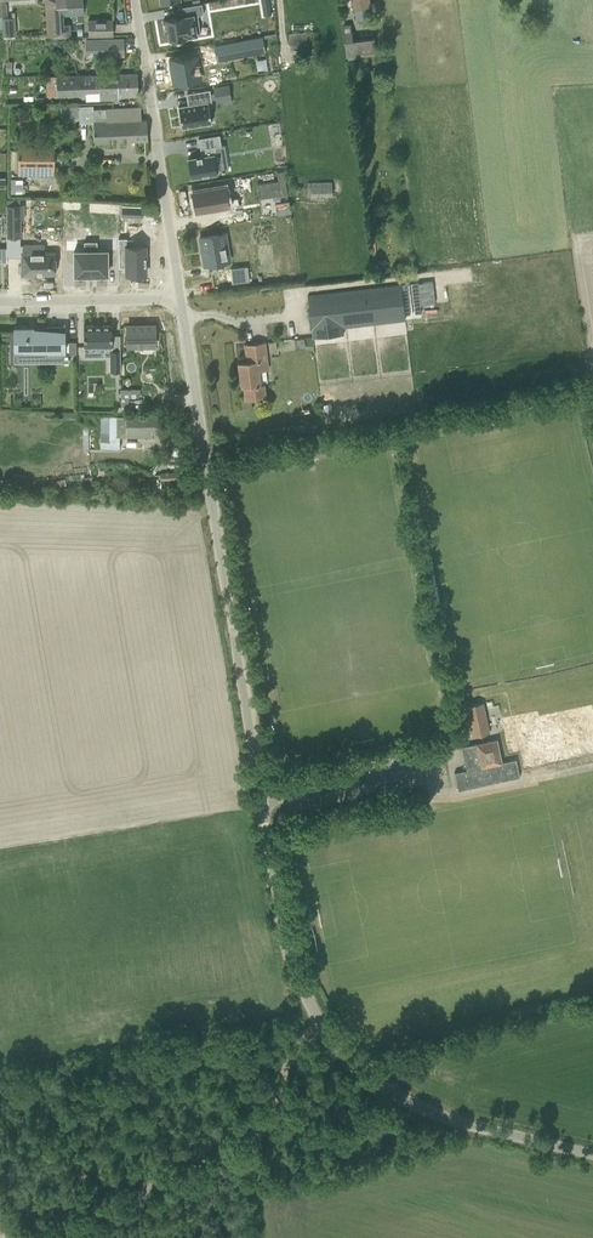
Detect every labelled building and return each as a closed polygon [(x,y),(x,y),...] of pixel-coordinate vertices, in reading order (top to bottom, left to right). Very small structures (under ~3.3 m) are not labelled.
[(257,32),(273,30),(269,0),(254,0),(257,32)] [(352,7),(352,9),(355,8),(356,19),(370,17),(369,6),(371,6),(370,0),(351,0),(352,7)] [(183,16),(163,20),(165,30),(168,30),(169,38),(186,35),(200,33),(197,15),(203,14),(201,3),(181,7),(183,16)] [(56,25),(56,11),(45,12),(47,38),(70,36),(70,24),(56,25)] [(2,18),(3,35),(15,34),(14,17),(2,18)] [(113,20),(88,20),(88,35),(113,35),(113,20)] [(342,25),(346,57),(376,53),(374,37),(352,39),(350,23),(342,25)] [(288,34),(289,47),(289,49),(315,47),(314,33),(288,34)] [(261,37),(215,45),(218,61),(264,52),(261,37)] [(111,55),(111,40),(87,41),(87,56),(111,55)] [(198,54),(172,59),(176,83),(202,78),(201,71),(202,71),(200,61),(199,61),(198,54)] [(138,96),(138,85),(137,73),(46,77),(47,96),(99,95),(99,100),(106,99),(118,100),(118,96),(138,96)] [(213,87),(214,93),(215,99),(216,102),(230,99),(228,84),(213,87)] [(208,103),(211,103),(209,90),(190,93),(191,94),(192,104),(188,105),(178,107),(182,128),(211,123),(208,103)] [(128,108),(92,110),(93,123),(94,144),(136,141),(148,140),(146,120),(141,120),(140,107),(128,108)] [(278,123),(262,125),(266,147),(262,148),(264,163),(268,162),(270,169),(285,167),(278,123)] [(221,146),(219,135),(198,138),(201,155),(196,156),(196,157),(188,158),(191,177),(219,172),(215,147),(221,146)] [(17,176),(54,177),(54,147),(17,147),(17,176)] [(257,184),(259,198),(287,195),(284,171),(277,172),(278,181),(257,184)] [(10,178),(10,192),(21,193),(22,179),(10,178)] [(332,196),(331,182),(307,183),(307,197),(332,196)] [(227,186),(193,191),(196,211),(216,208),(219,225),(257,218),(254,201),(240,203),(239,197),(229,199),(227,186)] [(23,204),(6,204),(6,237),(20,237),(20,219),(23,219),(23,204)] [(123,204),(122,215),(142,216),(142,205),(123,204)] [(224,262),(223,257),(230,256),(228,245),(221,247),(219,234),(201,237),(205,265),(224,262)] [(126,238),(118,238),(119,267),(126,267),(126,274),(145,274),(145,246),(126,246),(126,238)] [(83,250),(74,250),(74,275),(91,275),(90,241),(83,241),(83,250)] [(97,241),(90,241),(91,275),(107,274),(106,250),(97,250),(97,241)] [(22,250),(21,250),(21,275),(36,275),(36,273),(55,272),(55,252),(30,252),(30,245),(22,245),(22,250)] [(247,266),(230,268),(232,283),(249,281),(247,266)] [(308,296),(309,310),(307,310),(308,318),(310,318),(313,338),(343,334),(343,328),(405,320),(400,285),(308,296)] [(112,325),(83,326),(84,347),(104,346),(104,350),(103,350),(103,356),(110,356),(111,371),(120,371),(120,350),(112,350),(112,325)] [(154,325),(127,325),(127,345),(155,345),(154,325)] [(48,326),(14,326),(14,343),(24,343),(24,349),(43,349),(43,358),(64,358),(64,333),(48,334),(48,326)] [(268,342),(270,351),(277,350),(275,341),(268,342)] [(238,362),(239,374),(241,387),(243,386),(245,399),(265,396),(264,383),(260,384),(257,360),(267,359),(265,342),(244,344),(246,361),(238,362)] [(138,397),(138,388),(119,389),(119,406),(149,405),(149,396),(138,397)] [(159,430),(159,417),(100,417),(100,448),(119,448),(119,437),(151,437),(151,430),(159,430)] [(466,706),(472,735),(488,732),(482,703),(466,706)] [(454,772),(458,790),(520,777),(516,759),(501,762),(496,739),(461,746),(466,770),(454,772)]
